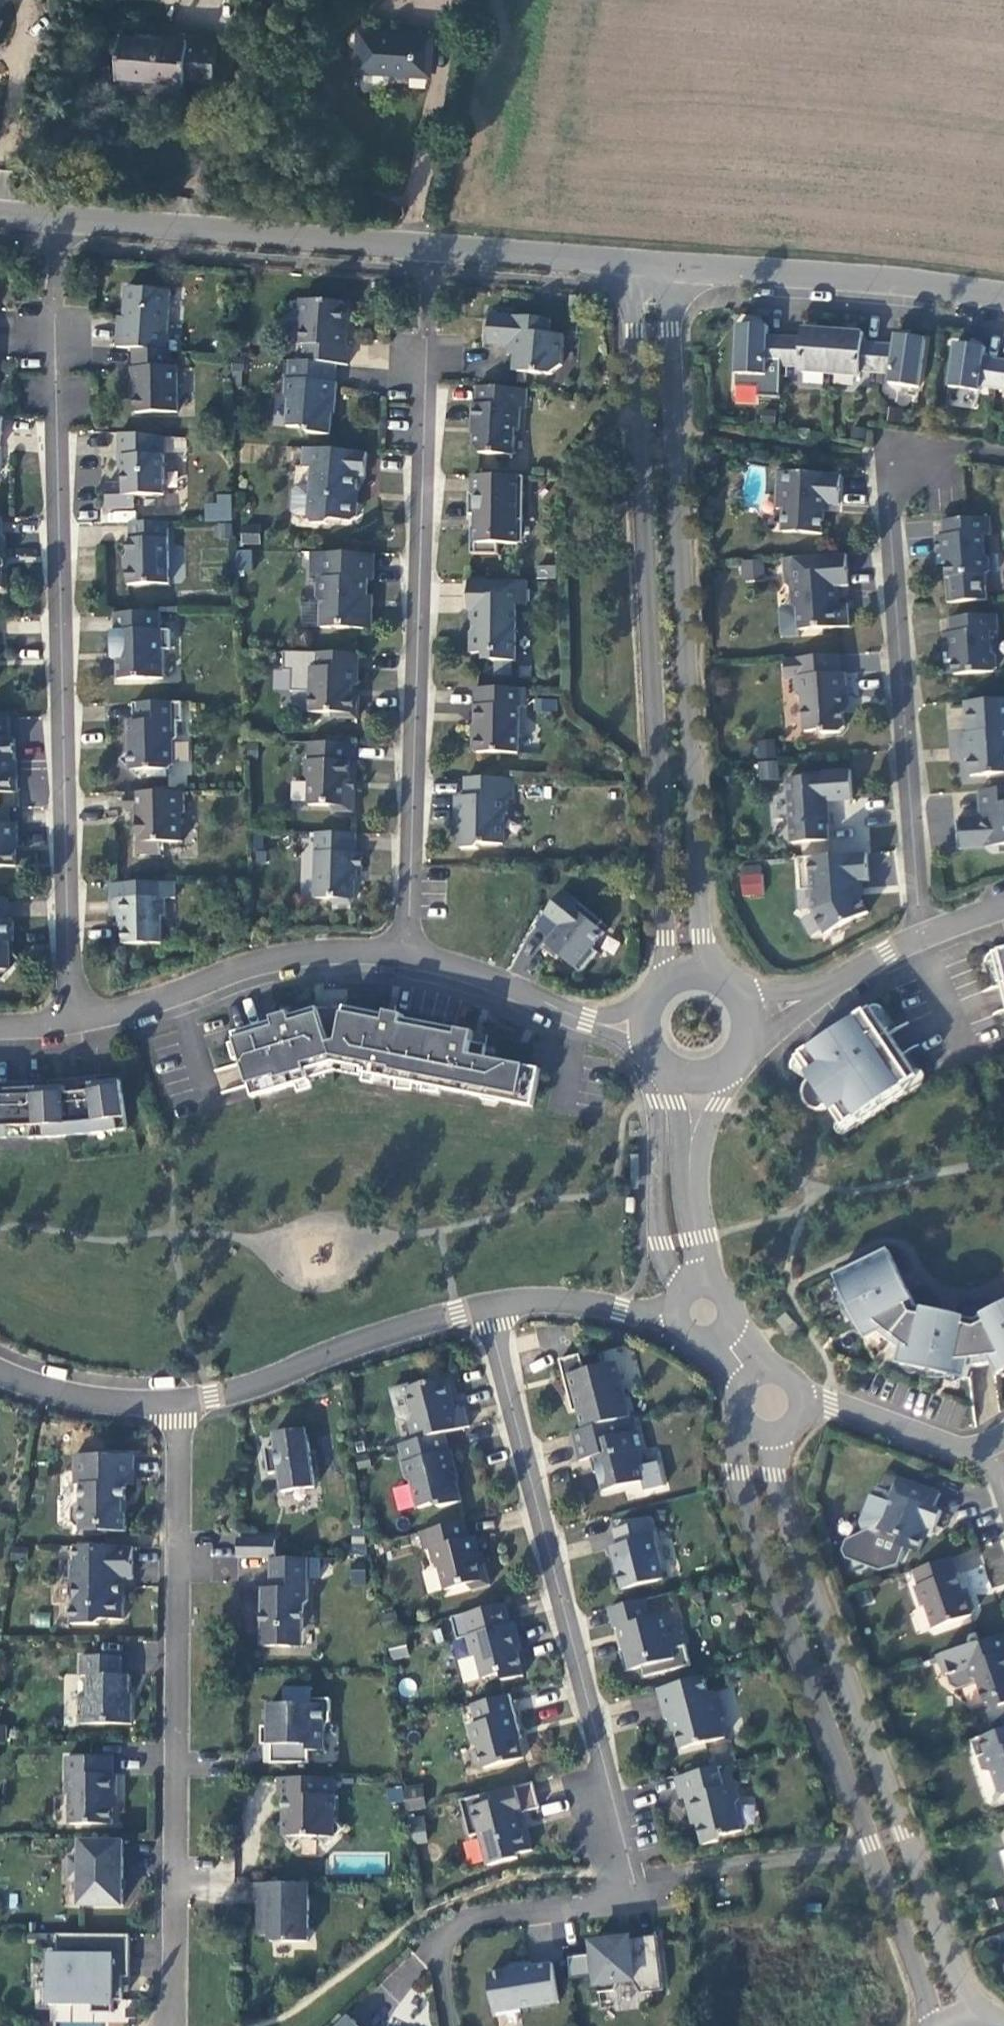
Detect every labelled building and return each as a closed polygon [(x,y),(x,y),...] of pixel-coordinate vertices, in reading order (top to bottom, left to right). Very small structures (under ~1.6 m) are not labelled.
[(420,42),(349,36),(346,78),(417,84),(420,42)] [(176,51),(111,43),(105,101),(172,108),(175,85),(204,88),(208,49),(177,46),(176,51)] [(158,296),(114,292),(111,332),(105,332),(104,352),(122,353),(154,355),(158,296)] [(332,308),(288,305),(287,327),(291,331),(290,350),(294,350),(293,366),(325,368),(337,369),(338,352),(335,352),(336,338),(332,334),(337,329),(338,314),(332,308)] [(537,339),(538,324),(478,320),(476,349),(498,350),(508,361),(507,377),(540,380),(550,370),(553,340),(537,339)] [(755,337),(725,336),(724,347),(724,375),(723,386),(754,387),(754,376),(768,376),(770,348),(755,348),(755,337)] [(820,341),(790,339),(789,349),(770,348),(768,376),(787,378),(787,384),(816,386),(820,341)] [(861,383),(864,353),(850,353),(851,344),(820,341),(816,386),(847,389),(847,382),(861,383)] [(913,350),(883,346),(882,356),(864,353),(861,383),(877,386),(876,396),(905,400),(907,390),(911,360),(913,350)] [(154,355),(122,353),(123,373),(120,373),(120,391),(123,391),(124,419),(166,418),(165,371),(158,371),(157,356),(154,355)] [(972,358),(942,354),(941,364),(937,393),(936,399),(967,403),(967,398),(981,399),(986,370),(971,368),(972,358)] [(1002,362),(1001,372),(986,370),(981,399),(996,402),(995,406),(1003,408),(1003,363),(1002,362)] [(323,388),(325,368),(293,366),(278,365),(277,385),(274,385),(273,401),(277,405),(275,432),(292,433),(295,438),(319,440),(321,409),(324,409),(325,388),(323,388)] [(514,413),(515,393),(465,391),(464,409),(461,409),(460,429),(463,429),(462,453),(468,459),(501,460),(502,435),(508,435),(509,413),(514,413)] [(95,501),(95,513),(123,514),(123,500),(152,500),(152,487),(152,461),(150,461),(150,441),(108,439),(108,462),(112,462),(112,488),(95,488),(95,501)] [(354,482),(355,457),(292,452),(291,473),(300,473),(299,492),(285,491),(281,494),(279,517),(283,521),(296,522),(301,529),(316,530),(321,525),(341,527),(345,523),(346,508),(342,504),(343,497),(345,498),(346,481),(354,482)] [(512,525),(512,481),(461,481),(461,499),(457,499),(457,520),(464,520),(464,532),(459,532),(459,559),(487,559),(487,549),(505,549),(505,525),(512,525)] [(828,485),(765,482),(763,519),(771,520),(769,542),(810,545),(811,515),(827,516),(828,485)] [(204,521),(230,521),(231,497),(205,497),(204,521)] [(116,544),(117,590),(119,590),(157,589),(156,543),(156,527),(118,528),(119,544),(116,544)] [(977,528),(930,530),(931,546),(922,547),(923,566),(933,565),(934,588),(973,586),(977,581),(976,568),(971,565),(970,546),(978,545),(977,528)] [(252,551),(239,550),(237,572),(250,573),(252,551)] [(343,584),(343,558),(299,557),(299,584),(305,584),(305,604),(310,609),(310,633),(360,634),(360,611),(356,610),(356,584),(343,584)] [(834,566),(771,569),(773,594),(778,599),(779,616),(770,617),(766,620),(768,645),(772,648),(787,647),(786,641),(837,638),(835,614),(823,615),(822,597),(836,596),(834,566)] [(750,572),(732,572),(732,588),(751,587),(750,572)] [(514,611),(514,586),(457,586),(457,617),(459,617),(459,659),(481,659),(481,666),(503,666),(504,610),(514,611)] [(148,618),(103,618),(103,636),(101,636),(101,655),(106,655),(107,685),(152,685),(152,656),(159,656),(159,635),(148,635),(148,618)] [(984,626),(937,628),(938,643),(930,644),(931,663),(940,663),(941,685),(980,683),(984,683),(984,679),(983,666),(983,662),(978,662),(977,643),(985,642),(984,626)] [(347,689),(347,659),(300,659),(300,672),(294,672),(294,692),(299,696),(299,718),(320,718),(325,724),(346,724),(346,701),(342,701),(342,692),(347,689)] [(827,666),(772,670),(773,690),(783,689),(784,705),(789,709),(792,742),(809,741),(809,745),(828,744),(832,738),(830,704),(834,704),(833,683),(828,683),(827,666)] [(514,713),(514,694),(463,693),(463,730),(466,730),(466,740),(461,743),(461,754),(466,758),(507,759),(507,713),(514,713)] [(171,727),(171,708),(121,708),(121,727),(117,727),(117,756),(108,764),(127,784),(135,776),(157,776),(162,770),(162,748),(166,744),(166,727),(171,727)] [(952,713),(954,744),(962,743),(963,762),(956,762),(957,788),(1000,785),(998,755),(1003,755),(1003,726),(1003,709),(952,713)] [(775,740),(756,739),(755,756),(774,757),(775,740)] [(171,741),(170,786),(188,786),(189,741),(171,741)] [(338,749),(298,748),(298,765),(294,765),(294,783),(298,787),(297,811),(320,811),(323,818),(342,818),(342,795),(337,795),(338,749)] [(777,760),(757,760),(757,779),(777,779),(777,760)] [(837,781),(809,783),(810,787),(774,789),(775,816),(778,855),(814,853),(816,853),(814,813),(839,812),(837,781)] [(502,804),(502,784),(454,783),(454,802),(446,802),(446,825),(449,825),(448,854),(467,854),(470,850),(491,850),(491,823),(495,820),(495,804),(502,804)] [(173,798),(113,798),(113,817),(126,817),(126,860),(148,860),(148,848),(168,848),(168,818),(173,818),(173,798)] [(974,801),(976,833),(976,838),(970,838),(959,838),(959,829),(943,830),(945,860),(973,858),(974,864),(979,863),(997,862),(1003,862),(1002,856),(1003,855),(1003,800),(974,801)] [(344,840),(304,838),(302,904),(320,904),(323,909),(340,909),(343,905),(344,877),(350,877),(351,858),(344,858),(344,840)] [(739,866),(741,896),(764,895),(762,865),(739,866)] [(855,865),(786,869),(788,901),(799,899),(801,922),(813,945),(855,923),(847,908),(846,892),(856,892),(855,865)] [(174,882),(107,883),(108,920),(115,920),(115,945),(160,945),(160,916),(165,916),(165,899),(175,899),(174,882)] [(591,927),(551,895),(533,919),(548,931),(549,936),(542,937),(529,953),(544,964),(547,961),(570,978),(586,958),(580,953),(593,937),(587,932),(591,927)] [(990,954),(1003,1010),(1003,950),(990,954)] [(10,967),(0,958),(0,976),(10,967)] [(819,1113),(826,1111),(839,1130),(854,1120),(859,1127),(905,1096),(900,1088),(913,1079),(866,1010),(791,1061),(805,1082),(801,1088),(798,1096),(800,1104),(805,1110),(811,1114),(819,1113)] [(374,1022),(334,1014),(326,1049),(317,1050),(323,1070),(351,1075),(350,1081),(471,1104),(472,1099),(487,1102),(486,1107),(522,1114),(529,1076),(472,1065),(475,1051),(461,1049),(463,1039),(392,1025),(392,1021),(375,1018),(374,1022)] [(262,1028),(223,1040),(243,1105),(299,1088),(296,1078),(323,1070),(317,1050),(306,1015),(279,1023),(279,1020),(261,1025),(262,1028)] [(65,1086),(29,1089),(30,1139),(77,1135),(127,1130),(122,1081),(89,1084),(90,1093),(65,1095),(65,1086)] [(0,1090),(0,1139),(30,1139),(29,1089),(0,1090)] [(971,1322),(911,1309),(883,1253),(830,1278),(871,1360),(961,1380),(963,1369),(986,1365),(993,1376),(1003,1370),(1003,1305),(971,1322)] [(785,1313),(775,1321),(786,1334),(796,1326),(785,1313)] [(569,1361),(547,1367),(558,1409),(564,1408),(572,1436),(619,1424),(605,1369),(573,1377),(569,1361)] [(418,1389),(396,1395),(403,1420),(398,1429),(403,1448),(433,1440),(458,1433),(453,1414),(444,1416),(436,1387),(418,1392),(418,1389)] [(583,1464),(592,1498),(632,1488),(629,1476),(631,1473),(627,1457),(632,1456),(623,1423),(619,1424),(572,1436),(560,1439),(567,1468),(583,1464)] [(295,1436),(262,1440),(264,1454),(253,1455),(256,1481),(268,1480),(270,1499),(303,1495),(295,1436)] [(438,1458),(433,1440),(403,1448),(388,1451),(393,1469),(390,1470),(394,1487),(399,1490),(406,1515),(423,1511),(427,1515),(450,1509),(442,1478),(445,1478),(439,1457),(438,1458)] [(123,1461),(63,1461),(63,1492),(70,1492),(70,1510),(65,1510),(61,1515),(60,1530),(65,1534),(90,1534),(90,1539),(115,1539),(115,1521),(112,1521),(112,1508),(115,1508),(115,1492),(122,1492),(123,1461)] [(927,1505),(870,1484),(863,1503),(872,1506),(869,1514),(857,1509),(847,1535),(852,1544),(864,1548),(866,1542),(887,1550),(884,1557),(905,1565),(915,1536),(923,1539),(929,1522),(922,1519),(927,1505)] [(600,1553),(611,1596),(652,1585),(637,1527),(602,1536),(606,1552),(600,1553)] [(453,1528),(408,1539),(413,1558),(419,1556),(423,1572),(428,1574),(434,1597),(456,1592),(461,1597),(479,1592),(474,1569),(467,1571),(465,1561),(468,1560),(463,1543),(457,1544),(453,1528)] [(264,1545),(226,1545),(226,1565),(259,1565),(263,1565),(264,1545)] [(122,1554),(65,1553),(64,1568),(60,1568),(60,1586),(64,1590),(64,1607),(60,1610),(59,1632),(86,1632),(92,1627),(112,1627),(112,1602),(110,1602),(110,1586),(122,1586),(122,1554)] [(263,1565),(259,1565),(258,1596),(250,1596),(249,1635),(252,1635),(252,1653),(292,1654),(292,1612),(296,1607),(296,1565),(263,1565)] [(953,1608),(939,1568),(900,1582),(905,1597),(902,1598),(908,1618),(913,1617),(921,1640),(960,1627),(962,1621),(958,1610),(953,1608)] [(630,1674),(632,1684),(679,1673),(674,1651),(660,1654),(652,1622),(639,1625),(634,1606),(598,1615),(603,1636),(608,1635),(613,1657),(609,1658),(614,1678),(630,1674)] [(493,1610),(440,1624),(446,1647),(455,1644),(460,1663),(465,1661),(471,1686),(490,1681),(492,1688),(511,1682),(503,1652),(509,1650),(504,1630),(499,1631),(493,1610)] [(993,1645),(925,1668),(931,1687),(933,1687),(937,1697),(944,1701),(966,1694),(973,1715),(985,1711),(988,1718),(1003,1713),(1003,1694),(1003,1692),(1003,1691),(1003,1680),(993,1645)] [(109,1663),(69,1662),(69,1683),(77,1683),(77,1703),(67,1703),(66,1731),(120,1732),(120,1711),(117,1711),(118,1681),(109,1681),(109,1663)] [(397,1693),(412,1698),(417,1681),(402,1677),(397,1693)] [(662,1724),(670,1756),(714,1745),(702,1698),(697,1699),(693,1685),(646,1697),(653,1727),(662,1724)] [(297,1695),(276,1695),(276,1710),(257,1710),(257,1733),(250,1733),(249,1751),(260,1751),(259,1770),(297,1771),(297,1758),(313,1758),(313,1733),(318,1728),(319,1705),(297,1705),(297,1695)] [(499,1702),(461,1712),(465,1730),(457,1732),(462,1752),(468,1756),(473,1775),(512,1765),(508,1747),(511,1746),(499,1702)] [(958,1752),(964,1770),(967,1769),(971,1783),(980,1783),(987,1803),(993,1807),(1003,1803),(1003,1737),(958,1752)] [(101,1764),(55,1763),(54,1802),(58,1802),(58,1832),(101,1832),(101,1803),(105,1803),(105,1782),(101,1782),(101,1764)] [(683,1820),(691,1852),(707,1848),(711,1842),(731,1837),(724,1812),(727,1806),(723,1791),(712,1794),(707,1774),(664,1784),(669,1806),(674,1805),(678,1822),(683,1820)] [(404,1800),(406,1811),(426,1808),(421,1783),(387,1790),(389,1802),(404,1800)] [(273,1803),(272,1827),(264,1835),(281,1853),(290,1844),(306,1844),(314,1853),(332,1836),(319,1823),(323,1818),(324,1786),(267,1786),(267,1803),(273,1803)] [(504,1794),(449,1808),(458,1844),(468,1841),(476,1873),(506,1865),(505,1861),(521,1857),(515,1835),(508,1836),(504,1821),(511,1819),(504,1794)] [(411,1816),(411,1842),(425,1842),(425,1816),(411,1816)] [(112,1848),(69,1846),(68,1866),(58,1865),(57,1887),(69,1888),(68,1912),(110,1914),(112,1848)] [(298,1891),(245,1890),(244,1911),(247,1911),(247,1943),(260,1944),(260,1949),(297,1949),(298,1891)] [(119,1942),(46,1942),(46,1957),(39,1957),(39,1997),(33,1997),(33,2008),(38,2008),(38,2013),(61,2013),(61,2008),(81,2008),(80,2021),(102,2022),(102,2008),(111,2008),(111,1985),(119,1985),(119,1942)] [(604,1947),(580,1950),(586,2000),(604,1998),(606,1989),(622,1987),(629,2000),(652,1997),(645,1942),(617,1946),(618,1951),(610,1952),(604,1947)] [(541,1970),(477,1981),(484,2021),(547,2010),(541,1970)]
